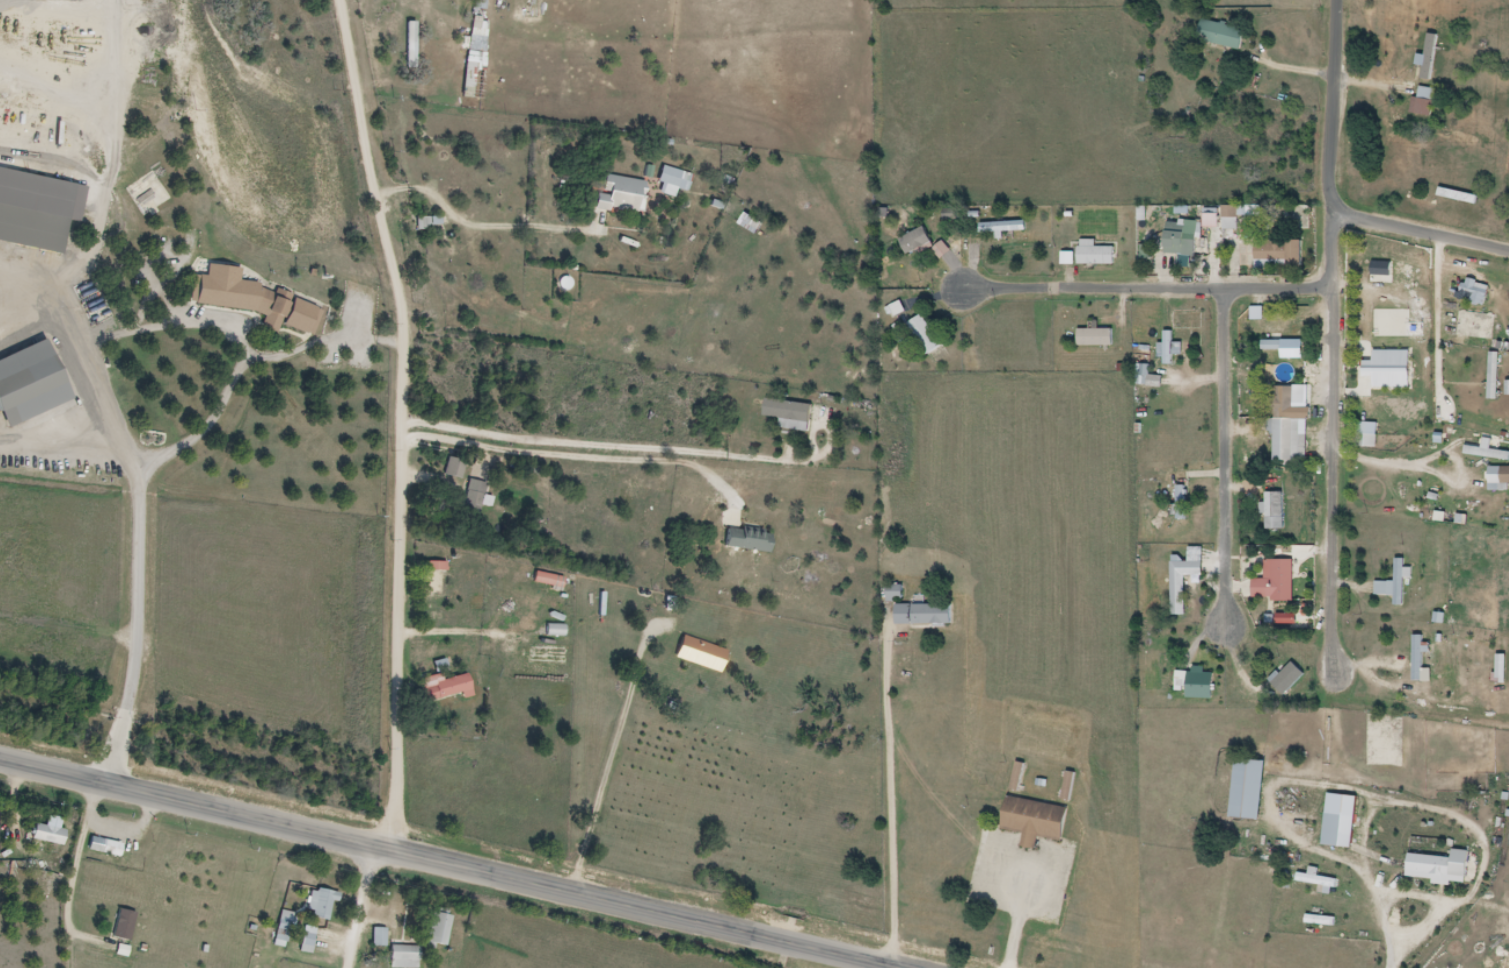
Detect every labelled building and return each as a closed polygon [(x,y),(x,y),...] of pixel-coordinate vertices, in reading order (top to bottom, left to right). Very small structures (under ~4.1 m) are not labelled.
[(471,35),(486,37),(489,19),(474,17),(471,35)] [(1243,50),(1248,29),(1204,19),(1199,39),(1243,50)] [(1424,78),(1436,78),(1439,33),(1426,33),(1424,78)] [(1438,88),(1418,86),(1416,113),(1436,115),(1438,88)] [(605,174),(599,207),(670,219),(675,188),(689,191),(692,172),(663,167),(660,184),(605,174)] [(758,234),(765,223),(748,213),(741,223),(758,234)] [(443,217),(419,217),(419,228),(443,228),(443,217)] [(1166,254),(1198,254),(1198,222),(1166,222),(1166,254)] [(1010,223),(980,223),(980,234),(1010,234),(1010,223)] [(900,239),(907,255),(933,242),(925,226),(900,239)] [(1306,240),(1256,240),(1256,268),(1306,268),(1306,240)] [(1114,264),(1114,246),(1095,246),(1095,241),(1078,241),(1078,264),(1114,264)] [(1400,268),(1374,263),(1373,271),(1399,276),(1400,268)] [(197,279),(210,293),(219,285),(206,271),(197,279)] [(1480,303),(1490,292),(1474,276),(1463,287),(1480,303)] [(239,292),(230,280),(210,297),(220,308),(239,292)] [(263,328),(280,333),(283,324),(315,335),(324,308),(295,298),(296,294),(277,288),(276,292),(264,288),(258,307),(269,310),(263,328)] [(1457,337),(1492,338),(1493,313),(1457,312),(1457,337)] [(926,356),(943,347),(926,314),(909,323),(926,356)] [(1114,346),(1114,328),(1078,328),(1078,346),(1114,346)] [(1182,354),(1182,343),(1173,343),(1173,331),(1161,331),(1161,364),(1174,364),(1174,354),(1182,354)] [(1303,350),(1303,340),(1262,340),(1262,350),(1303,350)] [(1500,352),(1490,352),(1490,400),(1500,400),(1500,352)] [(1301,461),(1301,419),(1294,419),(1295,386),(1276,386),(1275,461),(1301,461)] [(812,432),(816,404),(768,398),(766,416),(784,418),(783,428),(812,432)] [(1377,434),(1358,434),(1358,446),(1377,446),(1377,434)] [(446,474),(464,478),(467,460),(450,456),(446,474)] [(462,510),(479,516),(490,483),(473,477),(462,510)] [(1177,519),(1187,519),(1187,485),(1177,485),(1177,519)] [(1285,492),(1268,492),(1268,528),(1285,528),(1285,492)] [(773,551),(775,531),(729,527),(727,547),(773,551)] [(1295,559),(1266,559),(1266,579),(1255,579),(1255,599),(1295,599),(1295,559)] [(1397,581),(1377,581),(1377,595),(1396,595),(1396,604),(1406,604),(1407,559),(1397,559),(1397,581)] [(448,561),(426,561),(426,595),(448,595),(448,561)] [(1174,615),(1188,615),(1188,576),(1205,576),(1205,561),(1174,561),(1174,615)] [(535,582),(563,587),(565,576),(537,571),(535,582)] [(903,599),(903,586),(891,586),(891,599),(903,599)] [(897,624),(955,624),(955,604),(897,604),(897,624)] [(568,625),(549,622),(548,633),(566,636),(568,625)] [(730,649),(683,635),(677,658),(724,672),(730,649)] [(471,672),(446,678),(445,670),(450,669),(448,659),(418,666),(421,677),(423,677),(428,701),(464,693),(465,697),(476,694),(471,672)] [(1272,683),(1287,696),(1308,673),(1293,659),(1272,683)] [(1217,698),(1217,672),(1207,672),(1207,667),(1191,667),(1191,698),(1217,698)] [(1271,761),(1241,758),(1236,817),(1265,820),(1271,761)] [(1020,789),(1028,764),(1019,761),(1011,786),(1020,789)] [(1004,829),(1027,833),(1025,846),(1040,849),(1042,838),(1067,841),(1072,806),(1009,797),(1004,829)] [(1347,814),(1327,814),(1327,846),(1347,846),(1347,814)] [(70,827),(38,824),(36,840),(68,844),(70,827)] [(123,856),(126,843),(107,838),(104,851),(123,856)] [(1410,878),(1472,884),(1475,851),(1456,849),(1456,858),(1412,854),(1410,878)] [(334,919),(340,892),(316,886),(310,914),(334,919)] [(116,936),(133,940),(138,911),(121,908),(116,936)] [(298,912),(285,909),(278,939),(291,942),(298,912)] [(451,945),(456,913),(436,910),(432,942),(451,945)] [(377,946),(389,946),(389,928),(377,928),(377,946)] [(303,949),(313,952),(318,935),(308,932),(303,949)] [(423,967),(423,945),(395,945),(395,967),(423,967)]
